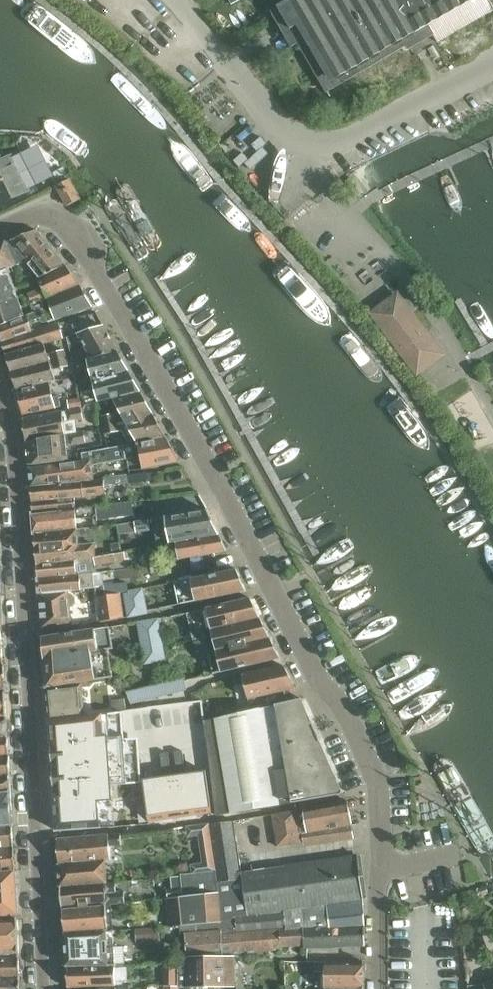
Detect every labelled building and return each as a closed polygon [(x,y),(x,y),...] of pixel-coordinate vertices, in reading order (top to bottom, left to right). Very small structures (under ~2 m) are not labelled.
[(280,8),(272,12),(293,48),(304,41),(319,67),(315,69),(326,86),(371,61),(372,63),(408,42),(404,36),(427,23),(439,43),(492,12),(492,0),(275,0),(280,8)] [(31,190),(15,156),(0,163),(0,202),(2,205),(31,190)] [(56,184),(70,177),(64,167),(51,175),(56,184)] [(69,207),(81,200),(70,180),(58,186),(69,207)] [(41,279),(68,268),(65,264),(37,230),(11,241),(27,261),(40,277),(39,278),(40,280),(41,279)] [(10,270),(9,269),(27,261),(11,241),(0,245),(0,274),(10,270)] [(39,278),(43,288),(48,298),(49,298),(50,300),(83,286),(82,285),(68,268),(41,279),(40,280),(39,278)] [(20,301),(10,270),(0,274),(0,308),(20,301)] [(83,286),(50,300),(56,321),(94,307),(83,286)] [(37,312),(45,309),(42,301),(48,298),(43,288),(29,294),(34,304),(37,312)] [(419,369),(439,354),(398,300),(378,314),(419,369)] [(0,308),(0,327),(26,316),(20,301),(0,308)] [(33,329),(30,322),(41,318),(42,321),(45,322),(49,320),(47,316),(45,309),(37,312),(28,315),(26,316),(0,327),(0,333),(3,343),(34,333),(33,329)] [(34,333),(3,343),(4,348),(7,354),(46,344),(65,338),(60,323),(45,328),(44,325),(33,329),(34,333)] [(88,360),(119,353),(120,352),(105,325),(78,334),(86,347),(74,354),(79,376),(81,376),(91,374),(88,360)] [(46,344),(7,354),(12,373),(68,359),(66,350),(49,354),(46,344)] [(114,399),(139,392),(118,354),(119,353),(88,360),(91,374),(81,376),(86,405),(99,402),(99,403),(114,399)] [(18,390),(52,382),(51,382),(57,381),(54,371),(70,367),(68,359),(12,373),(18,390)] [(55,397),(52,382),(18,390),(25,415),(57,408),(62,407),(60,396),(55,397)] [(139,392),(114,399),(121,412),(127,422),(156,417),(143,393),(143,392),(142,391),(139,392)] [(70,401),(71,409),(82,408),(83,407),(82,399),(70,401)] [(79,433),(79,432),(77,421),(85,419),(82,408),(71,409),(68,410),(68,411),(64,412),(25,419),(28,442),(79,433)] [(103,426),(127,422),(121,412),(102,416),(103,426)] [(156,417),(127,422),(131,429),(138,443),(140,443),(140,444),(169,440),(156,417)] [(127,422),(103,426),(105,435),(131,429),(127,422)] [(79,433),(28,442),(30,464),(70,459),(70,456),(69,456),(68,445),(72,445),(87,443),(85,431),(79,432),(79,433)] [(169,440),(140,444),(144,469),(182,462),(169,440)] [(32,485),(107,478),(106,470),(94,471),(94,466),(137,458),(134,444),(83,453),(84,462),(30,469),(32,485)] [(107,478),(32,485),(33,486),(33,503),(33,513),(77,508),(76,499),(85,498),(106,495),(105,486),(149,481),(148,472),(107,478)] [(77,508),(33,513),(35,535),(36,535),(79,529),(78,518),(134,512),(133,501),(77,509),(77,508)] [(177,541),(220,534),(208,510),(161,518),(166,544),(172,543),(177,542),(177,541)] [(149,521),(135,523),(136,531),(150,529),(149,521)] [(128,534),(127,524),(119,525),(120,535),(128,534)] [(79,529),(36,535),(38,566),(82,561),(98,558),(96,542),(81,544),(81,529),(79,529)] [(177,541),(177,542),(172,543),(173,551),(176,550),(177,560),(229,551),(221,536),(220,534),(177,541)] [(152,563),(165,562),(162,546),(150,548),(152,563)] [(38,577),(97,570),(96,566),(126,560),(125,552),(98,558),(82,561),(38,566),(38,577)] [(97,570),(38,577),(40,595),(70,592),(82,590),(96,588),(97,597),(98,597),(120,594),(127,593),(129,592),(128,583),(105,586),(103,572),(98,573),(97,570)] [(211,575),(217,598),(248,592),(238,570),(211,575)] [(217,598),(211,575),(191,579),(196,602),(217,598)] [(147,590),(129,592),(127,593),(131,616),(150,614),(147,590)] [(70,592),(40,595),(43,628),(74,625),(70,592)] [(124,618),(120,594),(98,597),(101,621),(124,618)] [(209,632),(262,620),(252,598),(188,613),(194,640),(210,637),(209,632)] [(146,664),(167,660),(159,618),(139,622),(146,664)] [(209,632),(210,637),(214,652),(272,639),(262,620),(209,632)] [(43,637),(45,660),(110,649),(115,649),(111,627),(43,637)] [(272,639),(214,652),(219,672),(282,659),(272,639)] [(47,687),(83,684),(83,682),(115,677),(110,649),(45,660),(47,687)] [(253,710),(302,699),(286,666),(285,666),(244,675),(250,700),(251,700),(253,710)] [(185,677),(128,690),(132,701),(187,689),(185,677)] [(83,684),(47,687),(50,720),(83,717),(86,716),(83,684)] [(125,699),(113,701),(115,712),(122,711),(127,710),(125,699)] [(204,722),(210,757),(316,732),(302,699),(253,710),(216,719),(206,722),(204,722)] [(50,720),(49,720),(58,830),(151,823),(150,819),(213,810),(207,769),(186,772),(183,749),(175,750),(178,773),(172,774),(169,751),(161,752),(164,775),(143,778),(144,781),(142,781),(140,753),(126,754),(122,711),(115,712),(86,716),(83,717),(52,720),(50,720)] [(9,738),(8,721),(0,721),(0,738),(9,738)] [(210,757),(219,816),(223,815),(344,794),(316,732),(210,757)] [(0,738),(0,756),(10,755),(9,738),(0,738)] [(11,777),(10,755),(0,756),(0,778),(11,777)] [(12,792),(11,777),(0,778),(0,793),(12,792)] [(0,793),(0,828),(14,827),(12,792),(0,793)] [(278,848),(292,846),(311,844),(311,837),(310,828),(320,826),(320,829),(353,824),(349,801),(273,814),(278,848)] [(218,871),(218,876),(243,872),(242,870),(234,821),(213,824),(218,871)] [(15,847),(14,827),(0,828),(0,848),(15,847)] [(108,861),(108,862),(112,861),(111,849),(121,848),(120,835),(59,840),(61,864),(108,861)] [(16,871),(15,847),(0,848),(0,872),(16,871)] [(365,898),(358,854),(280,865),(289,928),(225,936),(228,954),(282,951),(282,947),(300,947),(297,930),(305,929),(324,926),(323,919),(354,915),(356,914),(355,899),(365,898)] [(108,861),(61,864),(61,865),(60,865),(61,887),(62,887),(106,883),(109,883),(108,862),(108,861)] [(243,872),(218,876),(219,891),(221,922),(223,936),(225,936),(289,928),(280,865),(242,870),(243,872)] [(19,914),(16,871),(0,872),(0,915),(19,914)] [(218,876),(218,871),(193,874),(182,875),(184,895),(184,896),(167,899),(170,927),(181,926),(221,922),(219,891),(218,876)] [(106,883),(62,887),(64,911),(107,905),(107,894),(116,893),(116,883),(106,884),(106,883)] [(66,935),(108,931),(109,931),(107,905),(64,911),(66,933),(66,935)] [(305,929),(305,947),(305,949),(366,947),(366,927),(354,927),(354,915),(323,919),(324,926),(305,929)] [(20,953),(18,919),(0,920),(0,954),(20,953)] [(179,986),(179,988),(237,987),(236,957),(221,957),(221,955),(221,922),(181,926),(181,935),(186,935),(188,953),(187,957),(187,961),(179,961),(179,963),(179,986)] [(160,944),(158,928),(133,929),(135,947),(160,944)] [(68,967),(111,966),(108,931),(66,935),(67,967),(68,967)] [(21,979),(20,959),(0,959),(0,979),(21,979)] [(325,988),(366,988),(366,963),(316,962),(316,971),(326,971),(325,988)] [(164,963),(164,986),(165,986),(179,986),(179,963),(164,963)] [(68,967),(68,988),(73,988),(116,986),(116,967),(111,966),(68,967)] [(0,979),(0,988),(21,988),(21,979),(0,979)]
